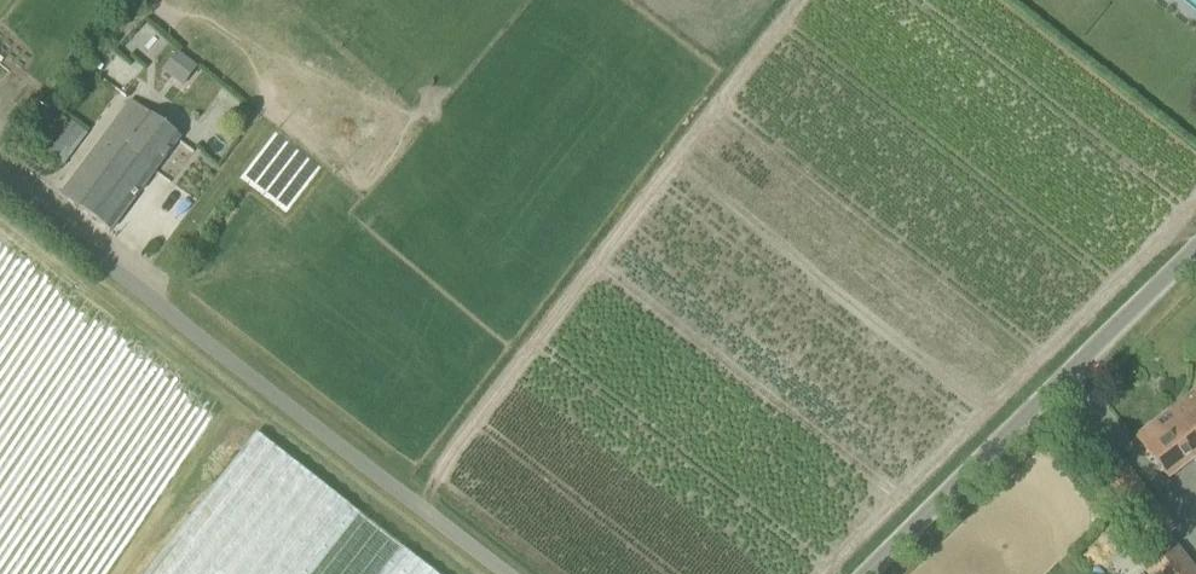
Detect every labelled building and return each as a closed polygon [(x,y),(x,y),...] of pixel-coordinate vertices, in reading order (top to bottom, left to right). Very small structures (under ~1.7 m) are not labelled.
[(175,50),(159,71),(181,88),(197,67),(175,50)] [(16,83),(4,76),(0,82),(0,108),(16,83)] [(62,196),(110,233),(182,140),(150,116),(149,117),(133,106),(62,196)] [(45,150),(58,162),(84,133),(71,121),(45,150)] [(1174,407),(1184,421),(1186,419),(1195,432),(1195,390),(1174,407)] [(1195,456),(1195,432),(1186,419),(1184,421),(1174,407),(1136,436),(1170,477),(1195,456)] [(257,434),(146,573),(436,573),(257,434)] [(1096,468),(1157,545),(1176,530),(1116,453),(1096,468)] [(1178,550),(1162,563),(1153,552),(1136,565),(1143,573),(1195,573),(1178,550)]
